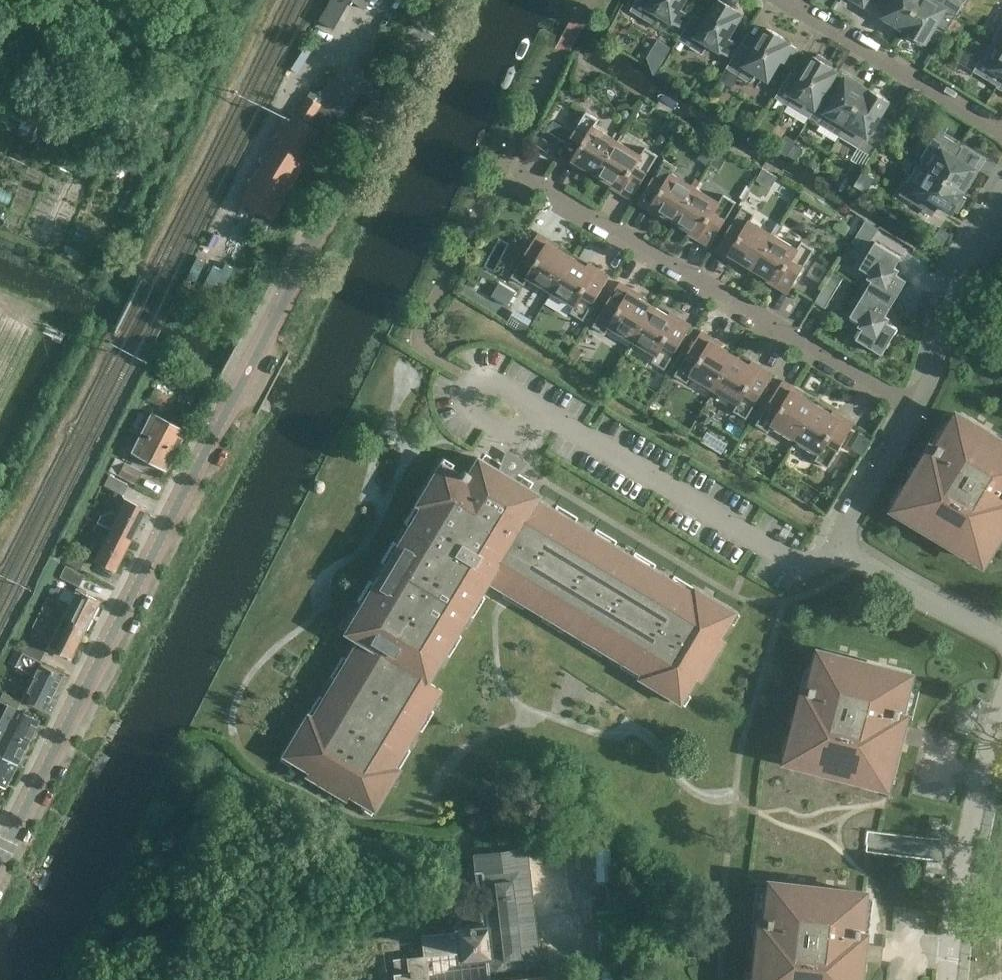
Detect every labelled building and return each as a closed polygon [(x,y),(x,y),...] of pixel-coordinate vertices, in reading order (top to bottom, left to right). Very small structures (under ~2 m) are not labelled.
[(317,20),(331,28),(347,0),(328,0),(317,20)] [(361,9),(367,0),(350,0),(361,9)] [(630,10),(655,24),(661,14),(681,26),(689,13),(680,8),(685,0),(636,0),(630,10)] [(681,34),(678,39),(703,54),(709,44),(729,56),(737,42),(729,37),(742,14),(737,11),(738,10),(736,8),(738,5),(730,0),(718,0),(706,20),(694,13),(681,34)] [(904,27),(920,0),(893,0),(883,17),(898,27),(900,25),(904,27)] [(904,27),(907,30),(906,31),(925,43),(930,34),(938,21),(948,27),(964,2),(961,0),(920,0),(904,27)] [(996,34),(993,39),(1001,45),(1001,23),(996,34)] [(759,40),(747,33),(719,80),(731,87),(739,75),(751,82),(757,72),(768,80),(780,60),(789,65),(798,49),(785,40),(786,38),(767,27),(759,40)] [(993,39),(974,70),(999,86),(1001,81),(1001,45),(993,39)] [(776,97),(810,117),(825,92),(824,92),(837,72),(832,68),(832,67),(830,66),(833,62),(818,54),(816,56),(814,55),(801,77),(791,71),(776,97)] [(810,117),(840,136),(868,90),(862,86),(863,84),(847,75),(833,97),(825,92),(810,117)] [(889,101),(870,89),(869,91),(868,90),(840,136),(871,154),(886,129),(876,123),(889,101)] [(255,214),(247,228),(269,239),(277,225),(270,221),(289,186),(295,175),(322,132),(322,131),(334,113),(308,94),(263,163),(241,205),(255,214)] [(574,160),(598,174),(618,140),(595,126),(599,119),(586,111),(560,155),(572,163),(574,160)] [(565,146),(572,126),(552,119),(545,139),(565,146)] [(937,131),(918,162),(964,190),(967,185),(969,186),(978,170),(956,157),(963,146),(937,131)] [(619,191),(632,199),(658,155),(645,147),(641,154),(618,140),(598,174),(620,188),(619,191)] [(652,207),(676,221),(696,187),(673,173),(677,166),(664,158),(638,202),(650,210),(652,207)] [(925,209),(931,199),(953,212),(954,210),(958,212),(966,198),(963,196),(964,194),(963,192),(964,190),(918,162),(899,194),(925,209)] [(699,235),(697,238),(710,246),(736,202),(723,194),(719,201),(696,187),(676,221),(699,235)] [(730,254),(754,268),(774,234),(751,220),(755,213),(742,206),(716,250),(729,257),(730,254)] [(529,277),(552,291),(572,257),(549,243),(551,240),(538,232),(512,276),(524,284),(529,277)] [(775,285),(788,293),(814,249),(802,241),(797,248),(774,234),(754,268),(777,282),(775,285)] [(893,271),(901,257),(876,242),(860,267),(874,276),(866,289),(892,305),(907,280),(893,271)] [(597,268),(595,271),(572,257),(552,291),(575,304),(570,312),(583,320),(610,276),(597,268)] [(654,306),(630,292),(632,289),(620,281),(593,325),(606,333),(610,326),(634,340),(654,306)] [(892,305),(866,289),(850,316),(865,325),(857,338),(882,354),(897,328),(882,320),(892,305)] [(677,320),(654,306),(634,340),(656,354),(652,361),(665,369),(691,325),(678,317),(677,320)] [(512,314),(507,323),(524,333),(529,324),(512,314)] [(736,356),(712,341),(714,338),(701,330),(675,374),(688,382),(692,375),(716,389),(736,356)] [(26,359),(31,343),(21,339),(15,356),(26,359)] [(758,369),(736,356),(716,389),(738,403),(734,410),(746,418),(773,374),(760,366),(758,369)] [(817,405),(794,390),(796,387),(783,380),(756,424),(769,431),(773,424),(797,438),(817,405)] [(147,400),(161,407),(167,397),(154,389),(147,400)] [(840,418),(817,405),(797,438),(820,452),(815,459),(828,467),(854,423),(842,415),(840,418)] [(140,432),(175,450),(185,430),(150,411),(140,432)] [(984,561),(1001,532),(1001,441),(982,428),(983,427),(962,414),(956,425),(953,423),(925,470),(920,467),(896,508),(920,522),(923,518),(943,530),(938,538),(939,538),(944,530),(964,542),(961,547),(984,561)] [(175,450),(140,432),(130,452),(164,471),(175,450)] [(602,650),(623,662),(626,658),(644,669),(638,678),(659,690),(664,682),(685,694),(694,678),(699,680),(723,639),(719,636),(728,620),(708,608),(714,599),(693,587),(688,596),(669,585),(672,580),(651,568),(648,572),(630,562),(633,557),(612,544),(609,549),(591,538),(594,533),(573,521),(570,525),(552,514),(555,510),(536,498),(538,494),(513,478),(510,483),(494,474),(497,469),(476,456),(467,472),(463,469),(460,474),(449,467),(436,487),(428,482),(415,503),(424,508),(413,526),(408,524),(396,544),(401,547),(390,566),(385,563),(372,584),(377,586),(366,604),(362,602),(349,622),(363,631),(345,660),(350,662),(339,680),(334,678),(322,698),(327,701),(316,720),(306,714),(294,735),(303,740),(291,761),(307,770),(304,775),(345,800),(348,795),(364,804),(376,784),(385,790),(398,769),(389,763),(400,745),(404,748),(417,727),(412,724),(423,706),(428,709),(440,689),(412,672),(418,664),(431,672),(444,651),(439,648),(450,630),(455,633),(468,612),(463,609),(474,591),(478,594),(486,581),(504,592),(502,596),(505,598),(522,608),(525,604),(544,616),(548,611),(566,622),(563,626),(584,639),(586,634),(605,645),(602,650)] [(118,474),(136,484),(141,471),(124,463),(118,474)] [(109,475),(104,486),(122,495),(127,484),(109,475)] [(97,522),(129,539),(144,509),(124,499),(113,522),(100,515),(97,522)] [(129,539),(97,522),(93,530),(105,536),(94,559),(114,569),(129,539)] [(64,562),(79,569),(84,560),(69,553),(64,562)] [(59,577),(81,588),(86,576),(65,565),(59,577)] [(41,608),(83,629),(98,600),(77,589),(67,607),(46,597),(41,608)] [(35,621),(32,627),(40,631),(43,625),(55,631),(47,646),(69,657),(83,629),(41,608),(35,621)] [(39,661),(40,661),(46,649),(29,641),(23,653),(39,661)] [(895,738),(899,724),(909,684),(905,684),(908,672),(886,666),(885,668),(848,658),(848,656),(825,650),(822,662),(819,661),(806,714),(801,713),(789,760),(816,766),(817,761),(839,767),(837,776),(838,776),(840,767),(863,773),(862,778),(888,785),(900,739),(895,738)] [(42,662),(40,661),(39,661),(23,653),(22,652),(20,655),(17,653),(12,662),(16,664),(15,666),(17,667),(15,671),(22,675),(24,670),(32,674),(21,696),(43,708),(60,674),(41,664),(42,662)] [(26,741),(37,719),(19,711),(24,702),(2,692),(0,698),(0,702),(5,705),(0,715),(0,728),(26,741)] [(15,763),(26,741),(0,728),(0,755),(15,763)] [(4,785),(15,763),(0,755),(0,783),(4,785)] [(388,979),(543,979),(542,975),(540,975),(533,916),(569,912),(562,850),(526,854),(525,848),(472,854),(480,921),(454,924),(454,931),(420,935),(423,956),(392,960),(392,962),(386,962),(388,979)] [(855,943),(860,903),(856,902),(858,890),(834,888),(834,890),(796,885),(796,884),(772,881),(771,893),(767,892),(761,947),(756,946),(752,979),(856,979),(858,960),(859,958),(854,957),(855,943)]
